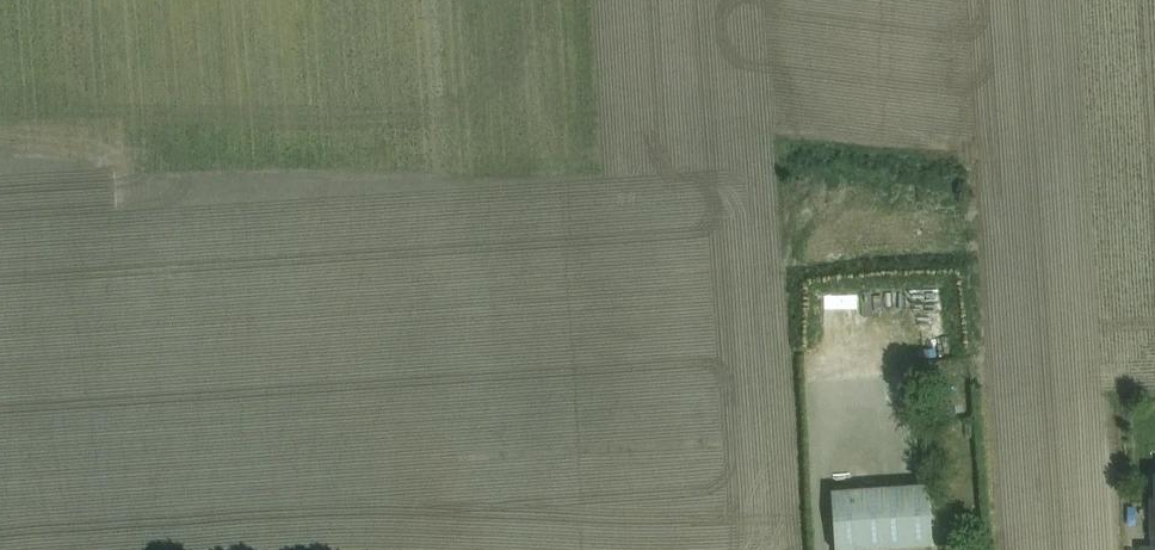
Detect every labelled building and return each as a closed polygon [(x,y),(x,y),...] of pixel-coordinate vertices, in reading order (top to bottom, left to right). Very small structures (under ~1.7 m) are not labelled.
[(1151,476),(1151,481),(1140,481),(1142,532),(1154,531),(1154,476),(1151,476)] [(846,496),(850,549),(943,549),(938,488),(846,496)] [(1142,532),(1143,545),(1133,545),(1133,549),(1154,549),(1154,531),(1142,532)]
